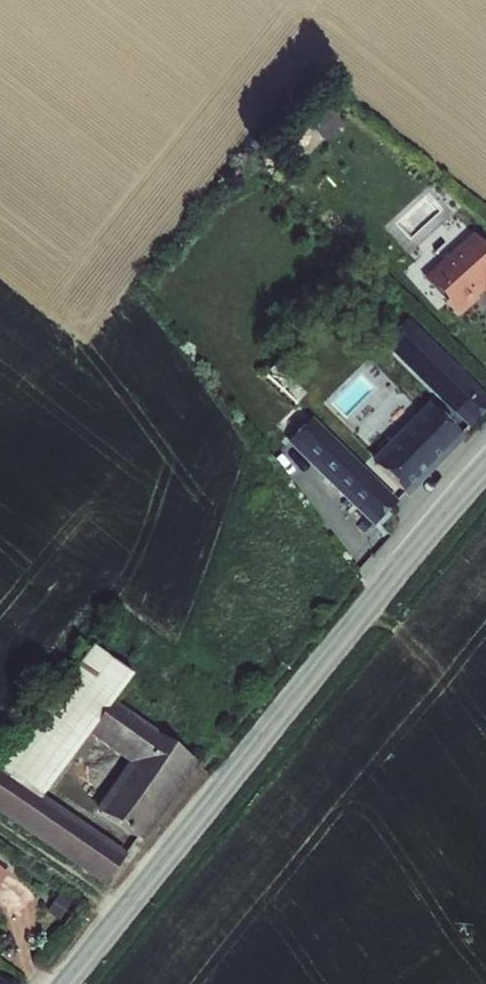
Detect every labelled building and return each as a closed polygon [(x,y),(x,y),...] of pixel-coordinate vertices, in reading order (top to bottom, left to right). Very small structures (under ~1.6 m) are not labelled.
[(449,307),(461,319),(480,302),(478,300),(485,294),(485,295),(485,249),(473,235),(429,276),(453,304),(449,307)] [(453,304),(429,276),(425,280),(449,307),(453,304)] [(470,431),(478,423),(480,424),(485,418),(485,416),(485,415),(485,399),(409,322),(385,348),(470,431)] [(372,465),(409,501),(466,442),(430,409),(372,465)] [(356,431),(375,450),(395,430),(381,415),(376,420),(371,416),(356,431)] [(388,516),(399,505),(313,421),(288,447),(375,531),(388,516)] [(388,516),(375,531),(386,541),(390,537),(382,529),(392,519),(388,516)] [(94,647),(0,774),(0,818),(105,890),(128,859),(44,801),(90,739),(128,767),(95,814),(143,846),(199,765),(157,737),(156,734),(115,706),(135,678),(94,647)] [(9,873),(0,866),(0,885),(9,873)] [(71,902),(59,894),(47,911),(59,919),(71,902)]
